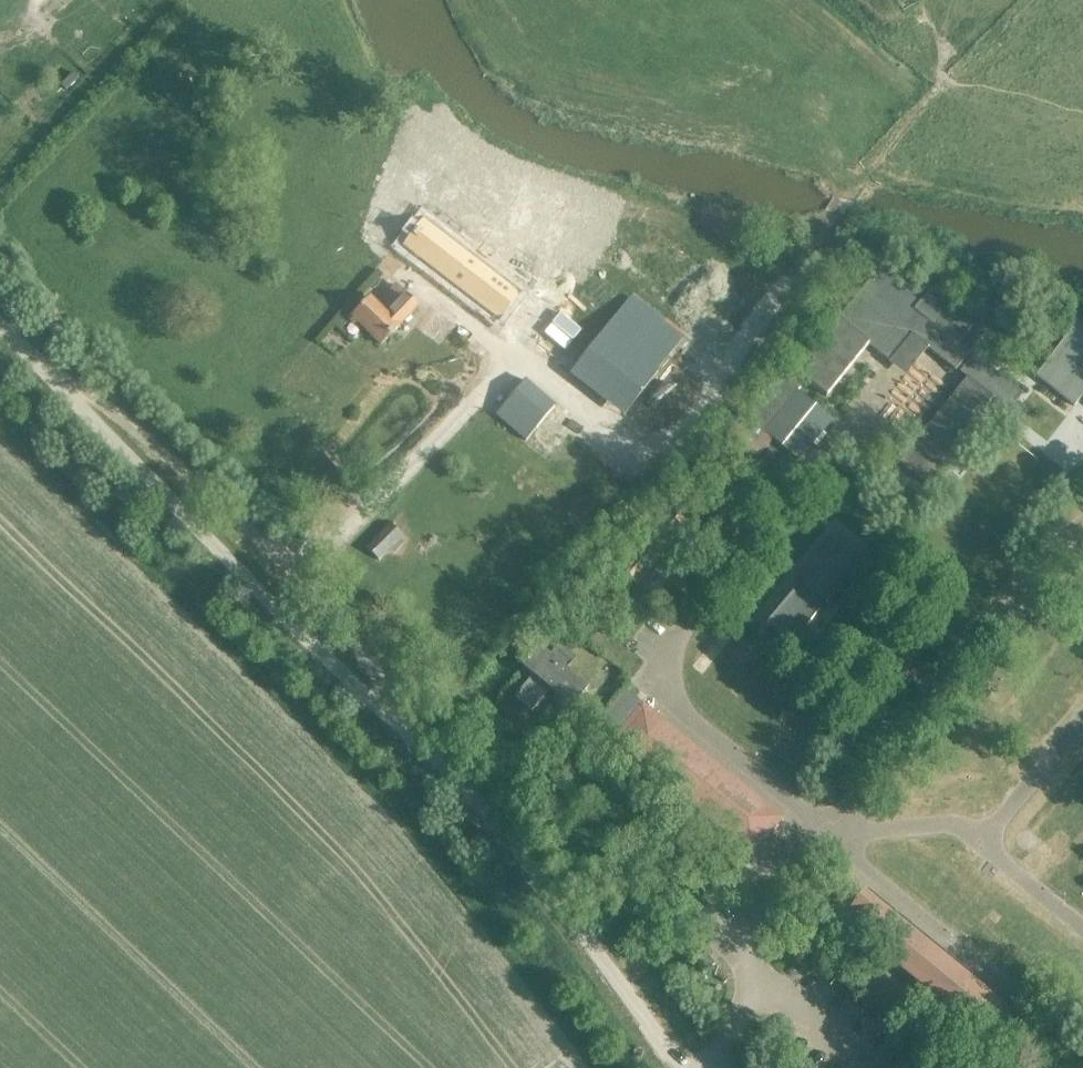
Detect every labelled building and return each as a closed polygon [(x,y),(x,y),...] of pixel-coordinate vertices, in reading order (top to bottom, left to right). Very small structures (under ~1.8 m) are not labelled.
[(432,211),(413,232),(505,305),(521,287),(432,211)] [(955,372),(983,336),(972,327),(974,324),(931,289),(922,300),(881,266),(795,373),(806,382),(820,394),(862,342),(890,363),(912,337),(955,372)] [(417,308),(405,296),(405,297),(394,286),(376,305),(370,299),(351,318),(380,346),(417,308)] [(1036,377),(1073,407),(1081,397),(1082,399),(1082,344),(1070,334),(1036,377)] [(1008,411),(1018,398),(1022,394),(973,356),(959,373),(967,379),(898,464),(922,484),(992,398),(1008,411)] [(784,370),(744,419),(757,429),(762,433),(772,441),(798,463),(832,421),(796,392),(803,385),(784,370)] [(757,429),(743,447),(757,459),(772,441),(762,433),(757,429)] [(378,561),(402,537),(389,524),(365,549),(378,561)] [(790,644),(861,559),(836,536),(766,624),(790,644)] [(521,670),(530,678),(515,697),(531,711),(547,692),(571,712),(588,691),(564,671),(571,663),(554,649),(547,658),(537,650),(521,670)] [(625,692),(596,727),(612,740),(641,705),(625,692)] [(781,819),(641,705),(612,740),(752,854),(781,819)] [(840,919),(993,1043),(1014,1017),(861,893),(840,919)]
